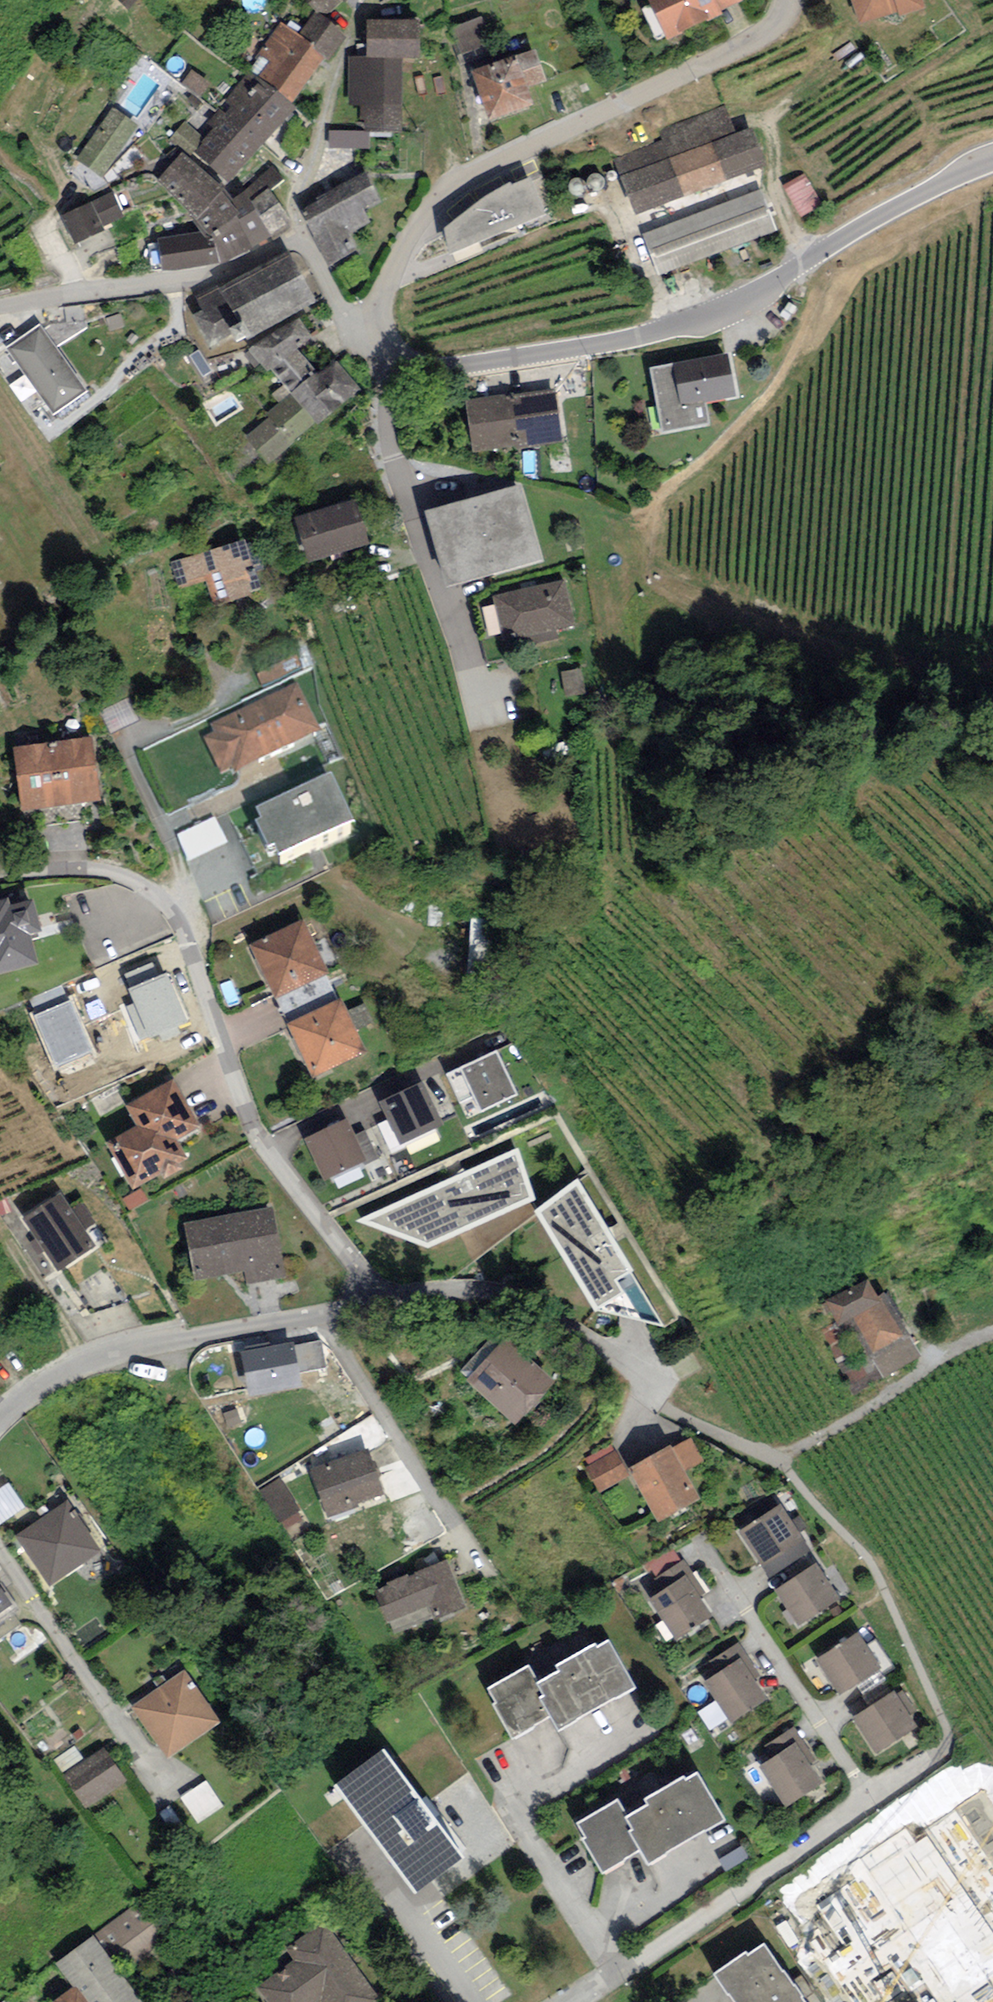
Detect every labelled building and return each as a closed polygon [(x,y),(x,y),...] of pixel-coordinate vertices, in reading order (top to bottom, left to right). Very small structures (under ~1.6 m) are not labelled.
[(134,12),(142,0),(118,0),(134,12)] [(342,0),(308,0),(322,17),(342,0)] [(666,40),(721,15),(720,12),(715,0),(647,0),(666,40)] [(720,12),(742,2),(741,0),(715,0),(720,12)] [(857,23),(922,5),(921,0),(850,0),(857,23)] [(348,36),(313,11),(295,37),(324,56),(321,60),(328,65),(348,36)] [(482,15),(449,27),(460,56),(493,44),(482,15)] [(419,19),(366,20),(367,58),(402,58),(420,57),(419,19)] [(281,23),(249,71),(292,104),(321,60),(324,56),(295,37),(281,23)] [(535,49),(516,55),(527,88),(546,81),(535,49)] [(516,55),(471,70),(487,120),(533,105),(527,88),(516,55)] [(369,131),(402,131),(402,58),(367,58),(349,58),(349,105),(360,105),(360,119),(365,119),(365,131),(369,131)] [(211,84),(192,70),(181,84),(200,98),(211,84)] [(292,104),(249,71),(218,111),(264,146),(294,106),(292,104)] [(662,142),(615,159),(635,214),(766,166),(752,127),(737,133),(727,106),(659,131),(662,142)] [(139,127),(113,109),(77,160),(101,180),(139,127)] [(230,183),(264,146),(218,111),(207,124),(214,130),(206,139),(195,152),(230,183)] [(192,156),(195,152),(206,139),(184,121),(170,139),(192,156)] [(365,131),(328,130),(328,148),(369,150),(369,131),(365,131)] [(222,189),(182,152),(155,180),(195,218),(222,189)] [(273,166),(258,178),(269,191),(284,179),(273,166)] [(367,172),(315,198),(317,202),(300,211),(329,267),(361,251),(352,233),(371,224),(363,209),(381,199),(367,172)] [(823,205),(804,174),(781,187),(800,219),(823,205)] [(444,229),(450,254),(546,213),(537,190),(531,177),(512,184),(511,181),(496,190),(475,203),(458,216),(444,229)] [(258,178),(232,200),(241,212),(237,216),(253,247),(292,224),(269,191),(258,178)] [(218,263),(253,247),(237,216),(241,212),(232,200),(222,189),(195,218),(205,231),(206,243),(215,241),(218,263)] [(761,189),(642,233),(658,276),(777,232),(761,189)] [(113,192),(91,202),(103,227),(125,217),(113,192)] [(91,202),(60,216),(74,245),(104,231),(103,227),(91,202)] [(206,243),(205,231),(158,238),(163,272),(218,263),(215,241),(206,243)] [(217,283),(195,296),(202,308),(190,315),(209,350),(233,336),(237,341),(246,336),(248,340),(317,301),(289,250),(220,289),(217,283)] [(798,307),(788,302),(781,315),(788,320),(790,317),(791,314),(794,315),(796,312),(798,307)] [(297,315),(250,351),(266,372),(271,369),(297,348),(313,336),(297,315)] [(41,326),(8,348),(53,413),(86,391),(41,326)] [(297,348),(271,369),(292,394),(318,373),(297,348)] [(730,353),(650,367),(661,434),(709,426),(705,403),(738,398),(730,353)] [(361,392),(336,359),(318,373),(292,394),(314,422),(317,426),(361,392)] [(562,443),(555,389),(509,395),(517,449),(562,443)] [(267,413),(270,416),(246,435),(269,465),(296,444),(292,440),(314,422),(292,394),(267,413)] [(472,455),(517,449),(509,395),(465,401),(472,455)] [(523,485),(424,511),(445,587),(543,561),(523,485)] [(355,499),(293,517),(307,565),(369,547),(355,499)] [(206,580),(215,607),(251,596),(249,591),(260,587),(245,539),(170,562),(178,589),(206,580)] [(564,580),(492,596),(494,605),(501,633),(503,642),(531,635),(558,629),(575,626),(564,580)] [(501,633),(494,605),(483,607),(489,636),(501,633)] [(560,639),(558,629),(531,635),(533,645),(560,639)] [(263,688),(302,669),(296,654),(256,674),(263,688)] [(587,693),(582,668),(561,672),(566,697),(587,693)] [(319,728),(296,683),(211,724),(215,732),(205,737),(222,771),(234,765),(235,768),(319,728)] [(99,713),(110,735),(138,721),(127,699),(99,713)] [(55,741),(65,805),(103,800),(93,735),(55,741)] [(65,805),(55,741),(13,748),(22,811),(65,805)] [(331,771),(256,807),(261,817),(255,820),(266,846),(274,843),(279,853),(355,819),(331,771)] [(177,834),(189,861),(227,843),(215,817),(177,834)] [(0,901),(0,974),(37,964),(29,934),(41,931),(32,900),(10,906),(8,899),(0,901)] [(470,917),(468,978),(499,979),(500,918),(470,917)] [(304,919),(250,946),(276,1000),(327,975),(330,974),(304,919)] [(125,974),(131,988),(160,976),(154,962),(125,974)] [(160,1034),(163,1041),(179,1034),(176,1026),(188,1021),(168,972),(160,976),(131,988),(128,989),(134,1003),(126,1007),(140,1042),(160,1034)] [(338,1000),(327,975),(276,1000),(288,1024),(338,1000)] [(62,984),(29,999),(36,1015),(69,999),(62,984)] [(338,1000),(288,1024),(313,1077),(368,1051),(342,998),(338,1000)] [(32,1016),(55,1069),(93,1052),(69,999),(36,1015),(32,1016)] [(497,1050),(460,1068),(482,1111),(519,1095),(497,1050)] [(105,1142),(132,1190),(162,1173),(164,1177),(179,1168),(176,1163),(185,1158),(175,1139),(199,1126),(173,1079),(125,1106),(135,1125),(105,1142)] [(422,1082),(380,1102),(389,1120),(400,1145),(443,1125),(422,1082)] [(347,1119),(305,1138),(325,1181),(364,1163),(367,1161),(355,1135),(347,1119)] [(403,1150),(400,1145),(389,1120),(371,1128),(384,1156),(385,1158),(403,1150)] [(371,1128),(355,1135),(367,1161),(364,1163),(364,1165),(384,1156),(371,1128)] [(519,1148),(357,1221),(428,1248),(537,1200),(519,1148)] [(577,1178),(535,1211),(595,1308),(665,1326),(632,1272),(634,1271),(577,1178)] [(141,1189),(123,1199),(129,1211),(148,1201),(141,1189)] [(59,1271),(95,1245),(85,1231),(98,1223),(82,1198),(69,1205),(61,1193),(23,1219),(59,1271)] [(184,1223),(195,1281),(243,1272),(246,1285),(285,1278),(283,1265),(272,1207),(184,1223)] [(892,1282),(834,1309),(869,1384),(928,1357),(892,1282)] [(505,1338),(467,1379),(515,1423),(553,1382),(505,1338)] [(294,1341),(241,1351),(250,1398),(303,1388),(300,1374),(295,1346),(294,1341)] [(322,1341),(295,1346),(300,1374),(327,1369),(322,1341)] [(672,1448),(685,1471),(703,1461),(691,1439),(672,1448)] [(671,1445),(629,1468),(658,1521),(700,1499),(685,1471),(672,1448),(671,1445)] [(309,1470),(328,1519),(359,1507),(358,1504),(385,1494),(368,1449),(309,1470)] [(630,1473),(616,1450),(586,1467),(600,1491),(630,1473)] [(280,1478),(260,1490),(280,1523),(282,1522),(287,1529),(301,1520),(296,1512),(300,1510),(280,1478)] [(26,1508),(8,1483),(0,1489),(0,1524),(26,1508)] [(67,1501),(14,1536),(49,1587),(100,1550),(67,1501)] [(739,1532),(769,1578),(811,1552),(780,1504),(739,1532)] [(655,1579),(681,1561),(671,1547),(645,1565),(655,1579)] [(685,1574),(700,1597),(706,1592),(684,1559),(681,1561),(655,1579),(662,1589),(685,1574)] [(375,1589),(387,1621),(429,1605),(435,1620),(466,1608),(448,1561),(375,1589)] [(817,1562),(774,1591),(798,1627),(841,1598),(817,1562)] [(662,1589),(648,1598),(676,1640),(712,1615),(700,1597),(685,1574),(662,1589)] [(13,1605),(0,1586),(0,1614),(13,1605)] [(859,1632),(815,1660),(839,1697),(882,1669),(859,1632)] [(550,1717),(558,1730),(634,1686),(608,1642),(597,1648),(594,1645),(556,1667),(558,1671),(538,1683),(528,1666),(488,1689),(495,1701),(491,1703),(512,1739),(550,1717)] [(740,1658),(755,1681),(762,1676),(739,1642),(710,1661),(718,1673),(740,1658)] [(718,1673),(704,1682),(732,1723),(768,1699),(755,1681),(740,1658),(718,1673)] [(219,1722),(185,1672),(133,1707),(166,1757),(219,1722)] [(876,1754),(919,1726),(911,1715),(916,1712),(902,1691),(897,1694),(895,1690),(853,1717),(876,1754)] [(80,1728),(72,1734),(77,1741),(85,1735),(80,1728)] [(796,1742),(811,1764),(817,1760),(794,1728),(766,1747),(773,1758),(796,1742)] [(773,1758),(759,1767),(786,1808),(824,1783),(811,1764),(796,1742),(773,1758)] [(74,1746),(54,1760),(63,1774),(84,1759),(74,1746)] [(104,1748),(63,1775),(85,1808),(126,1781),(104,1748)] [(384,1749),(334,1786),(415,1894),(464,1856),(384,1749)] [(641,1853),(648,1866),(726,1820),(697,1772),(685,1779),(683,1775),(643,1799),(647,1805),(628,1816),(617,1799),(576,1823),(585,1837),(581,1839),(602,1875),(641,1853)] [(195,1826),(224,1815),(212,1786),(184,1798),(195,1826)] [(992,1998),(992,1810),(982,1795),(920,1838),(908,1822),(791,1903),(847,1984),(902,1946),(940,2001),(987,2001),(992,1998)] [(144,1902),(93,1936),(121,1977),(172,1942),(144,1902)] [(381,2001),(325,1921),(286,1949),(294,1961),(258,1986),(269,2001),(380,2001),(381,2001)] [(93,1936),(57,1963),(74,1987),(54,2001),(55,2001),(141,2001),(121,1977),(93,1936)] [(802,1974),(791,1982),(764,1944),(749,1954),(747,1951),(714,1974),(733,2001),(821,2001),(802,1974)]
